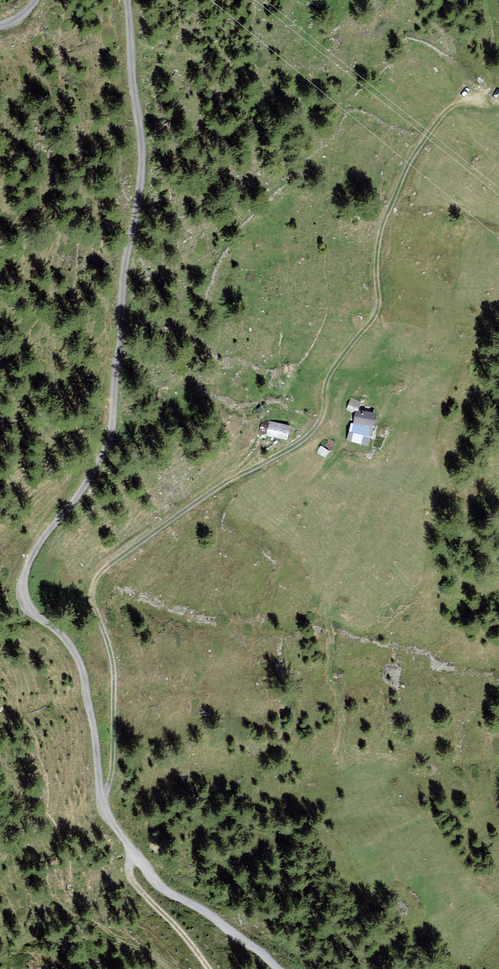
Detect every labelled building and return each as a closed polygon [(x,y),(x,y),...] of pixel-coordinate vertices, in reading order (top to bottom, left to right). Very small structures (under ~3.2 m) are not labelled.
[(355,410),(353,423),(371,426),(374,426),(376,414),(355,410)] [(288,427),(263,422),(261,432),(286,437),(288,427)] [(368,443),(371,426),(353,423),(350,440),(368,443)] [(321,447),(318,452),(325,456),(328,451),(321,447)]
